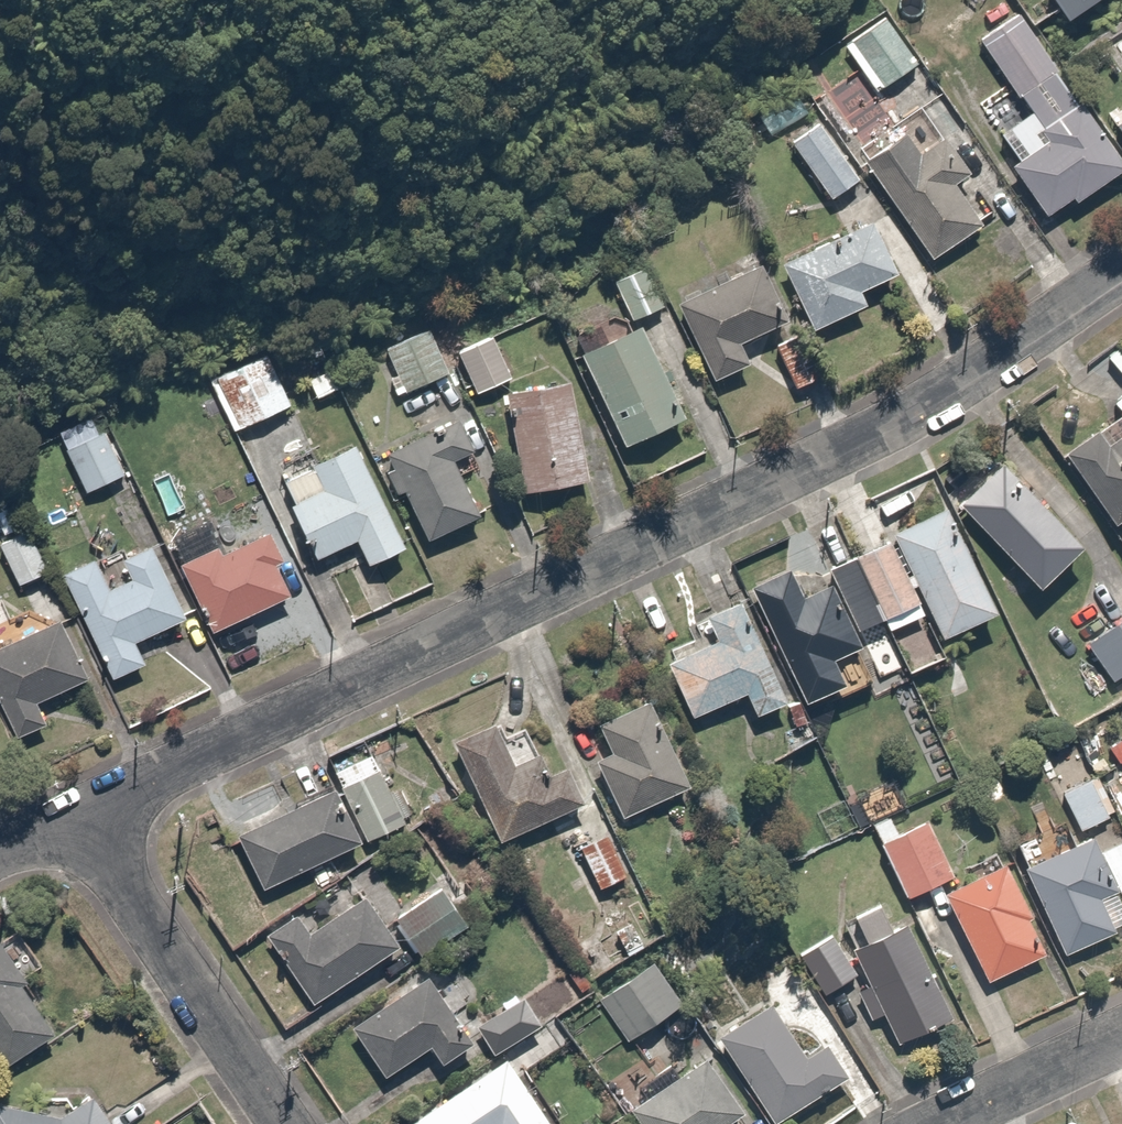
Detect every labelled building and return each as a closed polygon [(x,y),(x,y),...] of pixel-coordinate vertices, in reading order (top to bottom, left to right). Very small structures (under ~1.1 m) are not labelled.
[(892,12),(844,46),(877,92),(925,59),(892,12)] [(979,41),(1029,111),(1002,130),(1023,160),(1015,166),(1055,222),(1121,174),(1121,157),(1019,12),(979,41)] [(818,116),(790,135),(837,203),(865,184),(818,116)] [(934,261),(1018,209),(966,125),(917,155),(905,136),(870,158),(934,261)] [(900,270),(877,222),(788,265),(818,326),(869,301),(863,288),(900,270)] [(646,264),(615,278),(635,321),(665,307),(646,264)] [(791,316),(770,269),(680,309),(712,379),(753,361),(743,337),(791,316)] [(577,336),(585,353),(629,448),(690,419),(646,324),(612,340),(604,323),(577,336)] [(399,373),(388,378),(397,397),(455,372),(435,326),(387,347),(399,373)] [(801,329),(776,340),(797,386),(822,374),(801,329)] [(494,336),(459,352),(476,390),(511,375),(494,336)] [(295,409),(270,356),(214,382),(238,435),(295,409)] [(578,379),(508,390),(525,494),(595,482),(578,379)] [(464,412),(388,448),(395,464),(386,468),(398,492),(408,488),(432,540),(493,512),(469,461),(484,454),(464,412)] [(1069,450),(1121,522),(1121,412),(1069,450)] [(100,414),(61,432),(89,492),(128,473),(100,414)] [(411,548),(357,445),(312,468),(305,454),(279,467),(297,502),(293,504),(322,559),(361,539),(375,567),(411,548)] [(1002,460),(961,503),(1046,587),(1088,544),(1002,460)] [(1001,610),(950,506),(898,531),(949,635),(1001,610)] [(188,565),(213,623),(288,591),(279,571),(290,566),(274,528),(188,565)] [(27,531),(3,543),(22,583),(47,571),(27,531)] [(928,613),(894,539),(849,560),(849,562),(834,569),(842,585),(823,594),(817,580),(802,587),(793,568),(754,586),(808,701),(850,682),(840,660),(867,647),(859,630),(884,619),(890,631),(928,613)] [(99,558),(65,574),(112,676),(148,658),(140,641),(188,619),(155,547),(125,561),(133,577),(112,587),(99,558)] [(793,697),(751,599),(710,617),(719,639),(671,660),(695,716),(753,692),(761,710),(793,697)] [(70,618),(0,654),(0,696),(19,734),(45,721),(35,703),(97,672),(70,618)] [(1092,644),(1115,680),(1121,676),(1121,625),(1092,644)] [(698,787),(659,702),(603,727),(614,753),(599,760),(625,819),(698,787)] [(495,727),(456,746),(503,840),(586,799),(570,767),(549,777),(538,754),(514,765),(495,727)] [(1052,767),(1058,779),(1049,783),(1057,800),(1065,796),(1081,829),(1116,813),(1088,750),(1052,767)] [(339,783),(365,839),(411,818),(379,751),(334,772),(339,783)] [(365,839),(339,783),(239,831),(266,887),(365,839)] [(930,815),(881,838),(908,896),(957,873),(930,815)] [(1027,866),(1069,955),(1121,930),(1121,906),(1121,843),(1104,851),(1096,834),(1027,866)] [(610,835),(583,847),(601,887),(628,874),(610,835)] [(1004,864),(947,892),(991,979),(1047,950),(1004,864)] [(444,882),(393,916),(422,958),(473,925),(444,882)] [(298,911),(268,932),(316,1002),(402,942),(369,895),(313,934),(298,911)] [(958,1017),(911,921),(897,929),(884,902),(855,916),(870,947),(855,954),(871,986),(858,992),(872,1020),(885,1014),(900,1045),(958,1017)] [(835,933),(803,951),(825,992),(858,974),(835,933)] [(0,940),(0,1054),(11,1069),(60,1033),(20,979),(26,975),(0,940)] [(688,1004),(658,961),(602,1000),(632,1043),(688,1004)] [(474,1047),(431,979),(355,1027),(383,1071),(429,1041),(445,1065),(474,1047)] [(542,1025),(525,997),(478,1026),(496,1054),(542,1025)] [(775,1003),(722,1036),(774,1120),(846,1076),(829,1048),(820,1053),(803,1024),(792,1031),(775,1003)] [(513,1054),(409,1116),(414,1123),(555,1123),(513,1054)] [(709,1059),(640,1104),(653,1123),(752,1123),(709,1059)] [(98,1092),(63,1116),(0,1104),(0,1123),(118,1123),(98,1092)]
